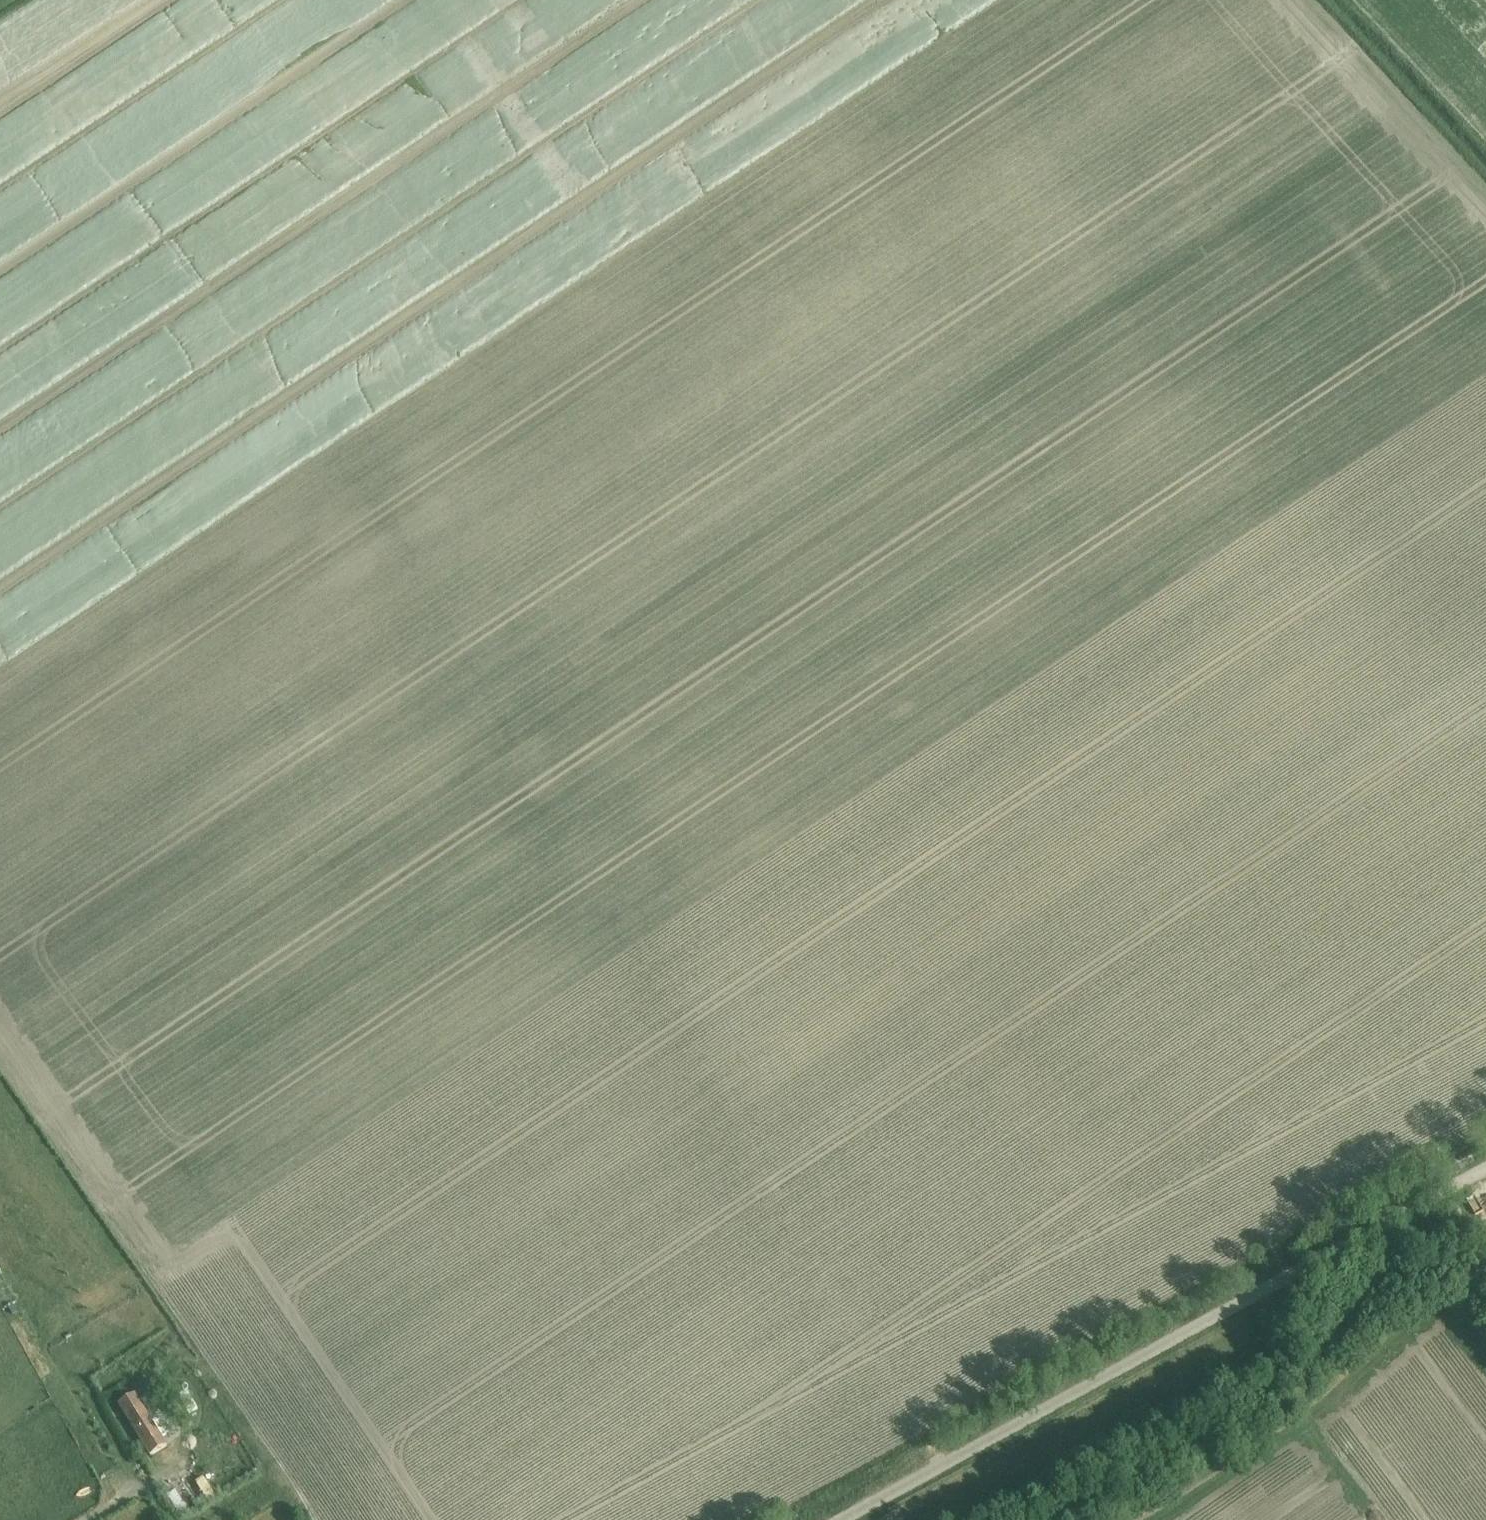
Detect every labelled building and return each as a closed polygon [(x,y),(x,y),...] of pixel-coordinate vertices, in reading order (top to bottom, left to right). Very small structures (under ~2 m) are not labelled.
[(135,1429),(151,1419),(135,1394),(120,1404),(135,1429)] [(159,1414),(151,1419),(135,1429),(151,1454),(167,1444),(160,1432),(168,1427),(159,1414)] [(148,1505),(160,1497),(153,1487),(141,1496),(148,1505)]
